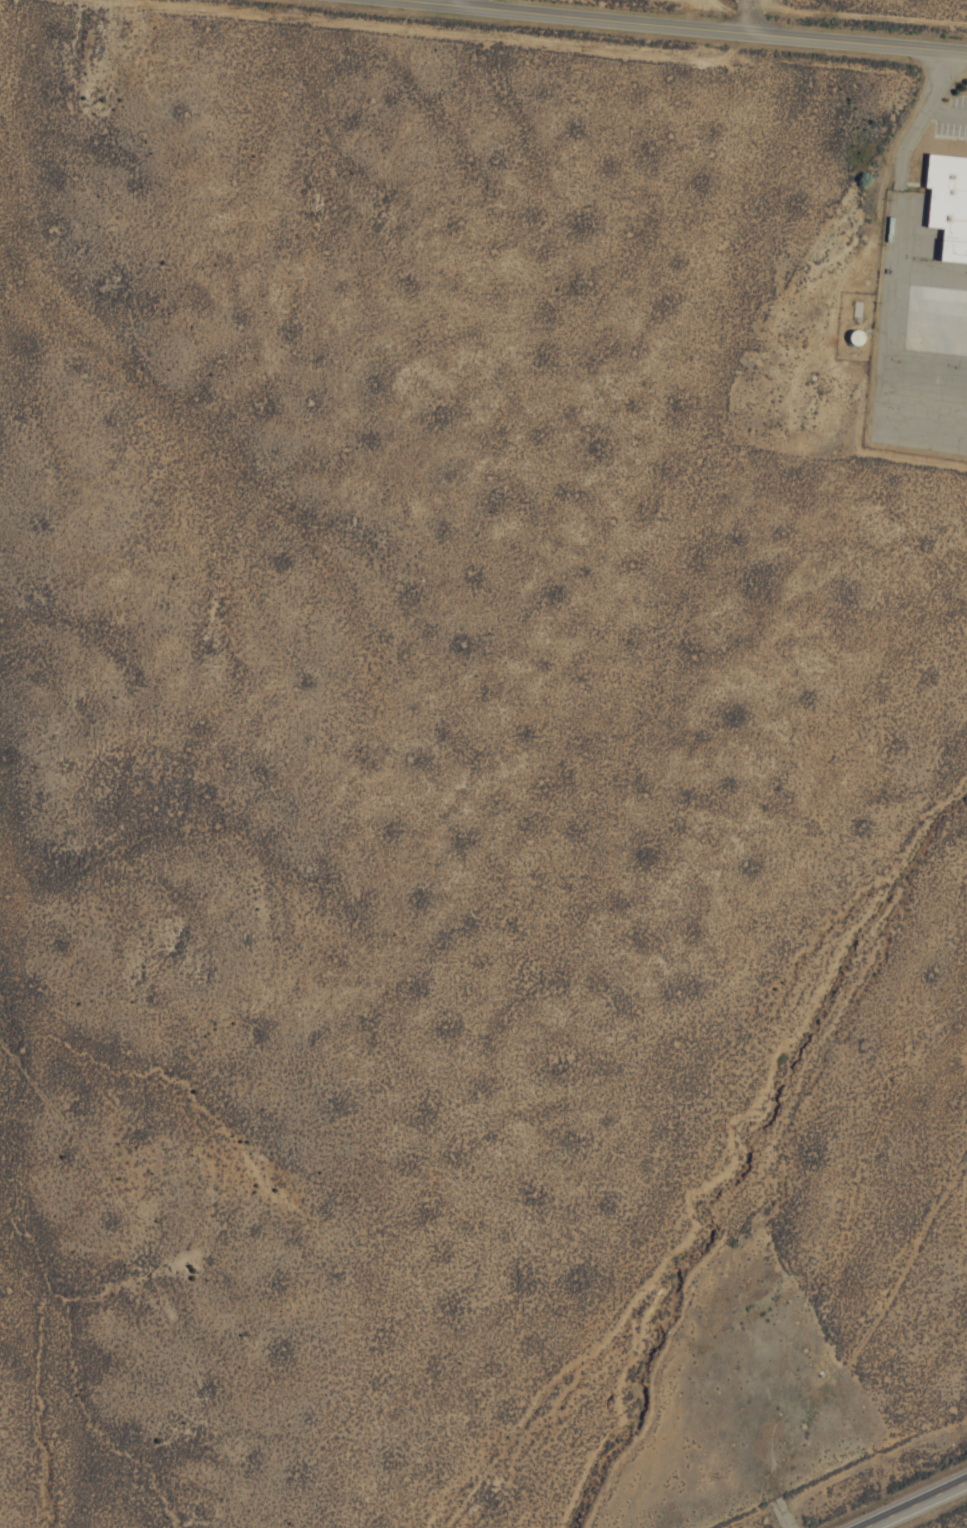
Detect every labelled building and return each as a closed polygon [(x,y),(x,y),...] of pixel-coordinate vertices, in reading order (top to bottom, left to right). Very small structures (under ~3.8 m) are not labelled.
[(932,164),(966,168),(966,274),(942,272),(946,237),(928,235),(932,196),(928,196),(932,164)] [(847,343),(845,341),(843,338),(843,335),(843,332),(845,330),(847,328),(850,327),(853,326),(855,327),(858,329),(860,331),(861,334),(861,337),(860,340),(858,342),(855,344),(852,344),(850,344),(847,343)]
